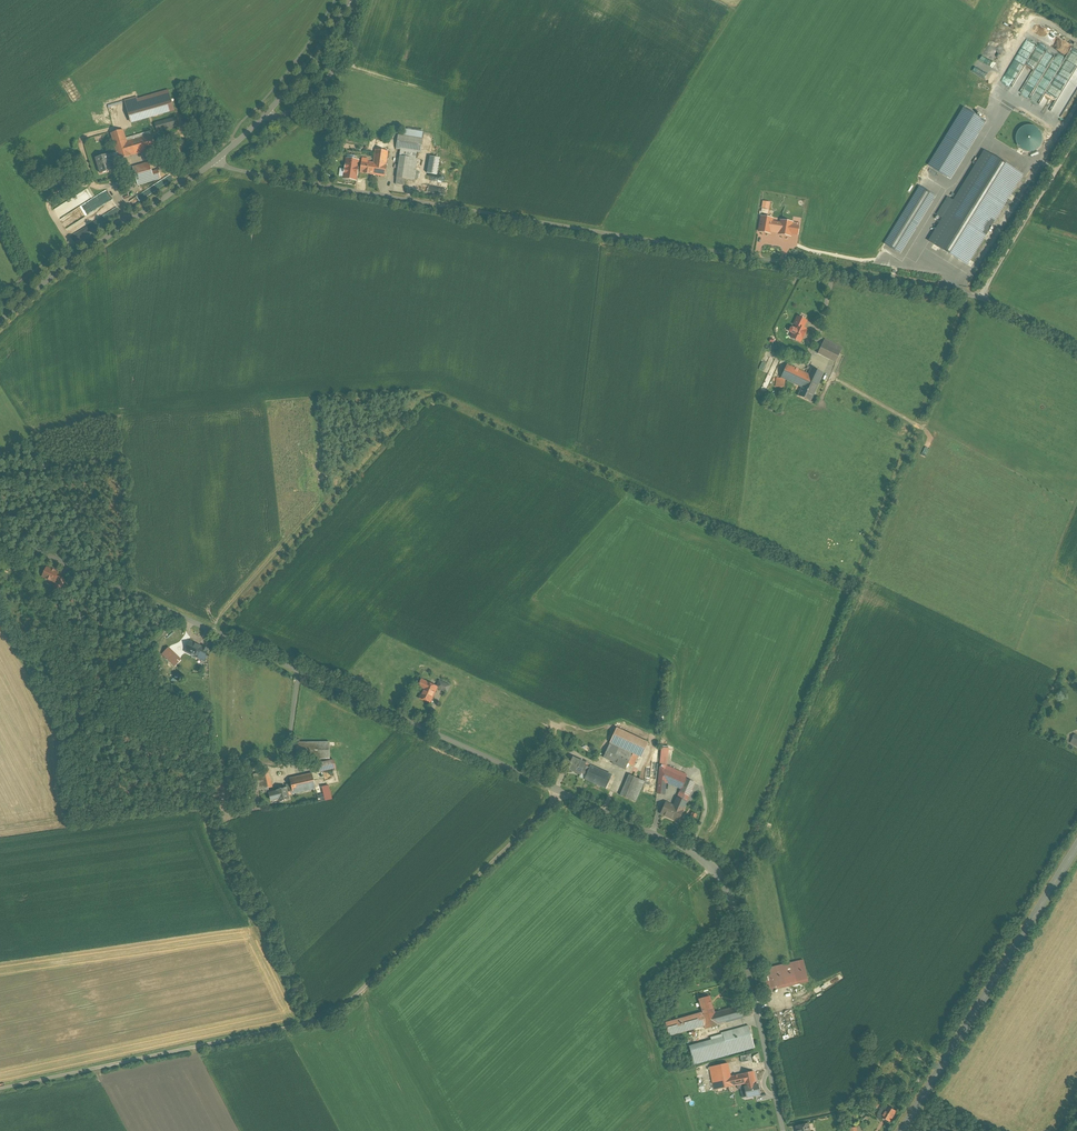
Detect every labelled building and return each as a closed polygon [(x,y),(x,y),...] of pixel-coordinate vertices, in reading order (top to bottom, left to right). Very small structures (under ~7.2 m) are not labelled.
[(79,100),(68,82),(62,86),(73,104),(79,100)] [(137,98),(125,101),(131,123),(174,111),(168,91),(137,100),(137,98)] [(964,108),(929,165),(932,168),(951,179),(986,122),(964,108)] [(176,118),(156,124),(158,133),(179,127),(176,118)] [(1021,130),(1018,133),(1016,137),(1016,142),(1017,146),(1019,150),(1023,153),(1027,154),(1032,154),(1037,153),(1040,150),(1043,146),(1044,141),(1043,137),(1041,132),(1038,129),(1034,127),(1029,127),(1025,127),(1021,130)] [(402,135),(397,135),(395,149),(401,150),(396,185),(404,186),(405,180),(415,182),(418,160),(414,160),(416,152),(421,153),(424,133),(403,130),(402,135)] [(109,157),(111,162),(149,151),(157,149),(151,131),(126,139),(124,131),(111,134),(117,154),(109,157)] [(168,135),(160,138),(162,147),(171,145),(168,135)] [(373,150),(372,161),(376,162),(373,176),(385,177),(388,153),(373,150)] [(943,219),(929,241),(967,265),(1023,175),(985,152),(954,202),(948,198),(937,215),(943,219)] [(111,162),(109,157),(108,155),(96,159),(100,174),(113,171),(111,162)] [(439,158),(430,157),(427,174),(436,176),(439,158)] [(360,174),(373,176),(376,162),(372,161),(361,160),(360,174)] [(151,172),(148,163),(133,167),(138,185),(161,179),(159,170),(151,172)] [(57,188),(71,182),(68,175),(54,181),(57,188)] [(920,187),(885,244),(900,253),(936,196),(920,187)] [(806,321),(797,317),(794,325),(796,326),(795,329),(793,334),(791,338),(800,342),(802,338),(806,330),(803,329),(806,321)] [(842,349),(824,340),(818,354),(836,363),(840,355),(842,349)] [(805,381),(817,387),(823,374),(811,368),(808,375),(787,365),(781,377),(780,387),(784,388),(785,379),(802,387),(805,381)] [(805,381),(802,387),(798,396),(810,402),(817,387),(805,381)] [(60,573),(47,567),(42,578),(55,585),(53,589),(60,592),(66,581),(58,578),(60,573)] [(210,650),(191,641),(186,652),(205,661),(210,650)] [(422,680),(419,686),(426,689),(420,699),(430,703),(436,690),(437,688),(422,680)] [(448,685),(441,682),(438,689),(445,691),(448,685)] [(374,690),(365,685),(363,690),(372,694),(374,690)] [(647,743),(617,729),(603,757),(613,762),(612,764),(625,770),(628,764),(633,766),(638,756),(641,757),(647,743)] [(298,743),(297,743),(297,759),(330,759),(329,742),(298,743)] [(687,803),(695,783),(680,776),(665,770),(667,765),(668,754),(662,754),(660,768),(658,787),(657,794),(664,794),(666,782),(681,789),(677,798),(687,803)] [(585,764),(573,758),(568,769),(580,774),(581,773),(586,775),(589,768),(584,766),(585,764)] [(330,761),(314,765),(316,772),(336,768),(334,760),(330,761)] [(590,766),(589,768),(586,775),(584,779),(605,789),(612,776),(590,766)] [(185,775),(171,767),(168,774),(182,781),(185,775)] [(269,771),(253,775),(257,791),(272,787),(269,771)] [(311,772),(289,778),(291,789),(288,790),(289,795),(315,789),(311,772)] [(644,782),(629,775),(620,795),(635,802),(644,782)] [(287,788),(276,791),(278,800),(279,802),(290,799),(289,795),(288,790),(287,788)] [(271,801),(278,800),(276,791),(269,793),(271,801)] [(687,803),(677,798),(673,806),(666,803),(661,814),(678,822),(687,803)] [(697,815),(692,813),(688,822),(693,824),(697,815)] [(792,962),(760,970),(766,992),(808,982),(803,960),(792,962)] [(698,999),(702,1013),(714,1009),(711,996),(698,999)] [(715,1013),(714,1009),(702,1013),(665,1022),(669,1036),(706,1027),(706,1030),(743,1019),(739,1006),(715,1013)] [(754,1048),(748,1025),(721,1033),(722,1034),(710,1037),(711,1040),(690,1046),(695,1064),(728,1055),(754,1048)] [(750,1054),(740,1056),(742,1063),(752,1061),(750,1054)] [(744,1084),(755,1081),(753,1071),(742,1074),(730,1076),(727,1063),(709,1067),(714,1090),(744,1084)] [(897,1069),(891,1066),(883,1080),(889,1083),(897,1069)] [(755,1081),(744,1084),(747,1097),(759,1094),(757,1085),(756,1085),(755,1081)] [(897,1113),(885,1106),(879,1116),(891,1123),(897,1113)]
